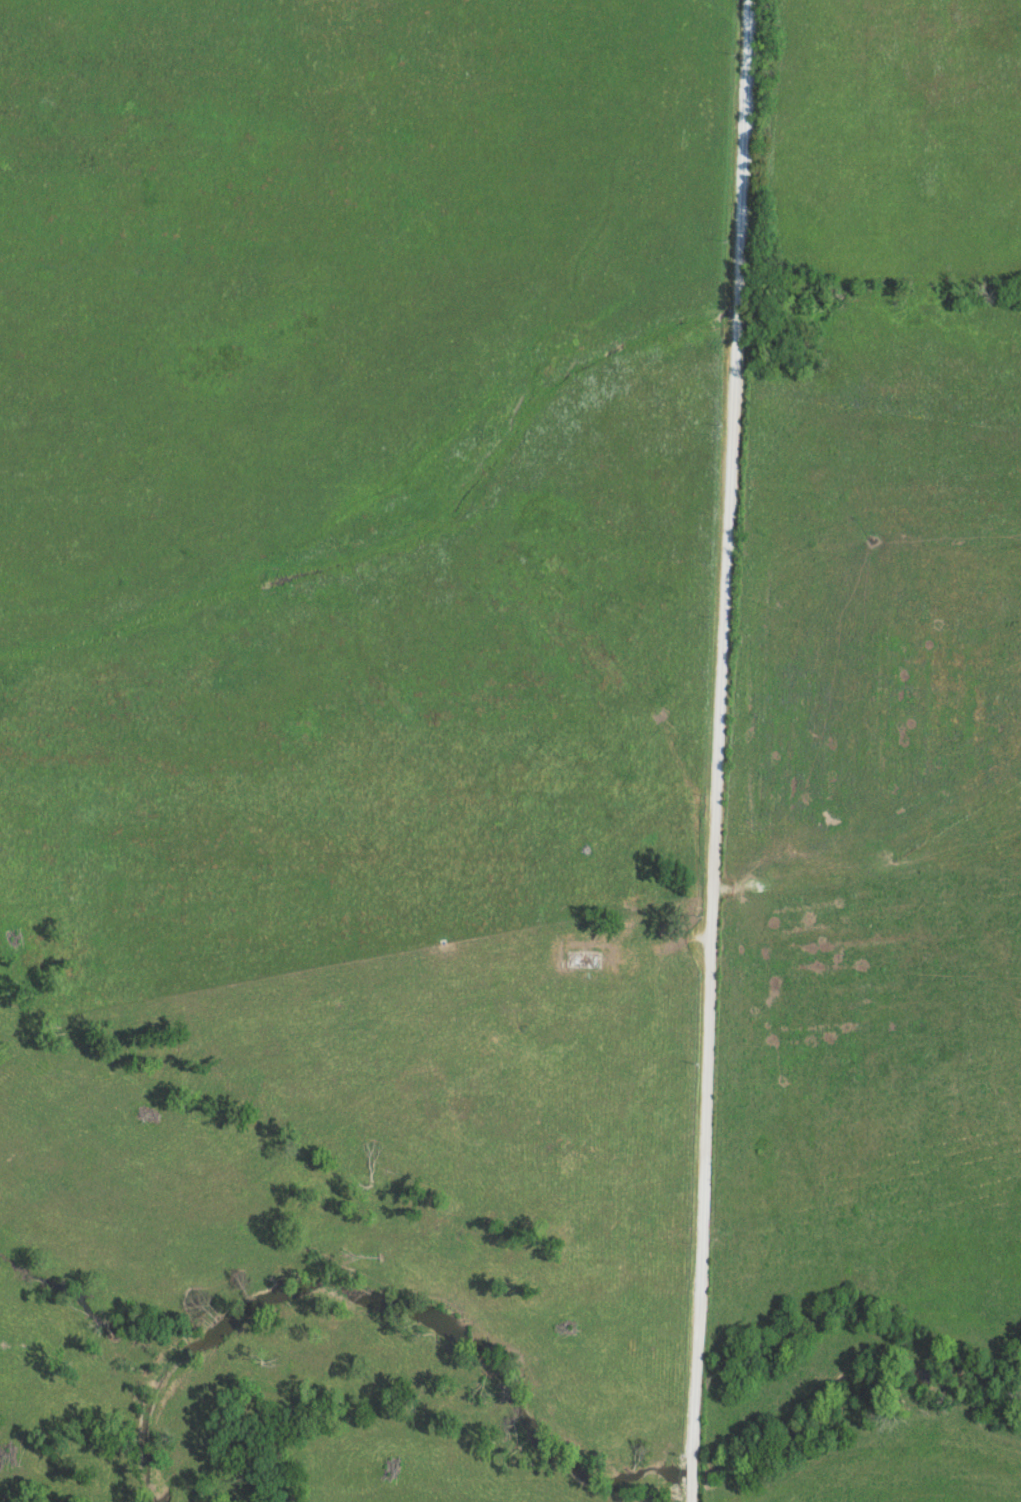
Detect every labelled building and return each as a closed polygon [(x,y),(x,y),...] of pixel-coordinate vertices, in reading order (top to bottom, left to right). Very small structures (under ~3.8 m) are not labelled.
[(575,953),(575,951),(568,951),(567,962),(584,963),(585,954),(575,953)]
